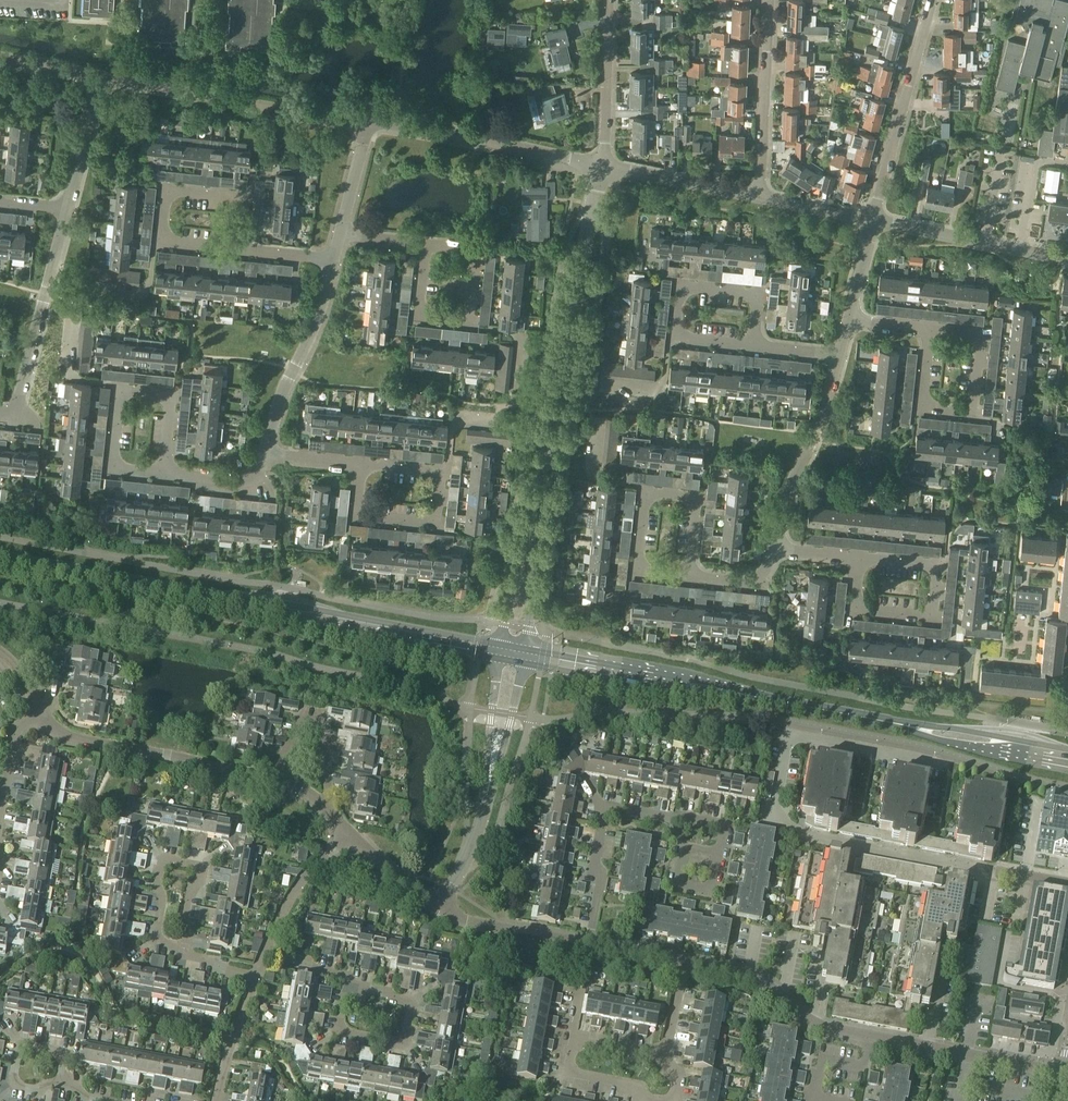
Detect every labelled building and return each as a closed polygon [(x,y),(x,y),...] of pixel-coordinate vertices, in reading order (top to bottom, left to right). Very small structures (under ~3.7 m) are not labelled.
[(83,15),(113,16),(114,0),(83,0),(83,15)] [(141,6),(143,6),(142,26),(140,26),(139,43),(154,44),(154,40),(171,41),(171,45),(186,46),(187,29),(185,29),(186,9),(188,9),(189,0),(142,0),(141,6)] [(228,12),(230,12),(229,32),(227,32),(226,49),(241,49),(241,45),(258,46),(258,50),(273,51),(274,35),(272,35),(273,15),(275,15),(276,3),(274,2),(274,0),(229,0),(228,12)] [(648,13),(655,13),(655,0),(633,0),(633,13),(643,13),(648,13)] [(789,12),(804,13),(811,13),(812,1),(820,1),(820,0),(790,0),(789,12)] [(956,10),(970,11),(970,0),(956,0),(956,10)] [(1012,15),(1016,16),(1015,21),(1031,26),(1026,44),(1009,39),(996,86),(995,86),(995,87),(1014,91),(1019,70),(1029,73),(1030,70),(1033,71),(1032,77),(1033,76),(1050,80),(1054,65),(1054,64),(1060,66),(1061,65),(1067,40),(1064,39),(1066,30),(1067,30),(1067,1),(1066,0),(1016,0),(1012,15)] [(893,14),(907,18),(911,5),(897,1),(893,14)] [(732,20),(749,21),(750,7),(733,6),(732,20)] [(878,16),(888,18),(890,13),(879,10),(878,16)] [(956,10),(956,24),(969,25),(977,25),(977,16),(980,16),(980,19),(983,19),(983,11),(970,11),(956,10)] [(804,13),(789,12),(788,26),(803,26),(810,27),(810,25),(811,13),(804,13)] [(878,26),(883,28),(881,35),(880,36),(901,41),(903,35),(904,29),(890,25),(887,24),(888,18),(878,16),(869,13),(867,19),(879,23),(878,26)] [(732,33),(749,34),(749,21),(732,20),(732,33)] [(530,22),(507,23),(507,43),(516,43),(516,32),(530,32),(530,22)] [(818,33),(829,34),(829,26),(810,25),(810,27),(803,26),(803,32),(805,32),(805,33),(818,33)] [(567,27),(546,31),(547,35),(550,46),(551,46),(555,64),(571,61),(568,46),(566,46),(565,43),(570,42),(568,35),(567,27)] [(632,28),(632,35),(632,42),(648,43),(654,43),(655,29),(648,29),(648,28),(642,28),(632,28)] [(960,35),(946,35),(945,49),(959,49),(959,42),(976,43),(977,30),(960,30),(960,35)] [(504,32),(487,33),(487,51),(504,51),(504,32)] [(788,37),(787,51),(802,51),(802,44),(809,45),(809,44),(812,44),(812,39),(828,39),(829,34),(818,33),(805,33),(805,32),(803,32),(803,38),(788,37)] [(880,49),(897,55),(901,41),(880,36),(877,49),(867,46),(865,54),(871,55),(878,57),(880,49)] [(723,45),(723,49),(723,58),(747,59),(748,45),(731,44),(728,44),(728,39),(712,38),(711,44),(723,45)] [(632,58),(647,58),(647,57),(648,57),(655,57),(654,43),(648,43),(632,42),(632,58)] [(959,49),(945,49),(945,63),(945,68),(954,69),(959,69),(959,49)] [(853,53),(844,50),(840,65),(849,67),(853,53)] [(786,64),(801,64),(806,64),(806,70),(820,71),(820,66),(820,64),(808,64),(809,52),(802,51),(787,51),(786,64)] [(747,59),(723,58),(722,71),(747,72),(747,59)] [(688,61),(688,75),(704,76),(705,62),(692,62),(688,61)] [(873,61),(871,68),(861,66),(859,71),(877,76),(891,79),(894,67),(880,63),(873,61)] [(1054,129),(1056,130),(1062,131),(1060,141),(1063,142),(1062,145),(1067,146),(1067,65),(1064,65),(1054,129)] [(935,73),(935,88),(949,88),(955,88),(956,80),(971,81),(972,69),(959,69),(954,69),(954,74),(935,73)] [(786,74),(786,87),(800,87),(804,88),(807,88),(811,88),(811,84),(807,83),(808,77),(819,77),(820,71),(806,70),(805,75),(801,75),(801,74),(786,74)] [(858,76),(875,81),(873,88),(888,92),(891,79),(877,76),(859,71),(858,76)] [(631,73),(631,88),(647,89),(648,89),(653,89),(653,73),(631,73)] [(726,82),(726,77),(715,76),(715,83),(722,83),(721,96),(728,96),(746,97),(746,83),(726,82)] [(528,93),(543,94),(543,84),(528,83),(528,93)] [(799,100),(800,87),(786,87),(785,100),(799,100)] [(627,99),(628,103),(646,104),(646,103),(655,103),(655,89),(653,89),(648,89),(647,89),(631,88),(631,95),(628,95),(627,99)] [(960,109),(961,88),(955,88),(949,88),(935,88),(934,102),(948,102),(948,109),(960,109)] [(855,89),(854,94),(863,96),(859,108),(881,114),(884,101),(871,98),(872,93),(855,89)] [(542,98),(536,99),(541,121),(570,115),(570,113),(569,113),(564,93),(565,92),(565,91),(542,97),(542,98)] [(719,108),(714,108),(714,115),(717,115),(725,115),(725,108),(728,108),(728,110),(745,111),(746,97),(728,96),(721,96),(720,96),(719,108)] [(861,117),(861,115),(866,116),(864,123),(878,127),(881,114),(859,108),(855,107),(851,106),(849,114),(861,117)] [(798,122),(799,109),(785,109),(783,109),(782,117),(784,117),(784,122),(798,122)] [(712,115),(712,120),(716,120),(716,124),(724,125),(724,121),(732,121),(733,116),(725,115),(717,115),(714,115),(712,115)] [(743,123),(743,116),(733,116),(732,121),(732,134),(731,152),(743,153),(743,134),(739,134),(740,123),(743,123)] [(648,118),(633,118),(633,133),(655,134),(656,120),(649,119),(649,118),(648,118)] [(30,124),(11,122),(10,136),(29,138),(29,139),(33,139),(33,137),(29,137),(30,124)] [(798,136),(798,129),(803,129),(803,128),(803,122),(798,122),(784,122),(784,128),(782,129),(781,132),(784,133),(783,135),(798,136)] [(847,123),(845,130),(853,132),(856,133),(857,131),(858,127),(847,123)] [(1054,129),(1042,128),(1038,152),(1051,154),(1052,154),(1056,130),(1054,129)] [(872,149),(875,137),(857,131),(856,133),(853,132),(850,143),(872,149)] [(632,149),(648,149),(649,149),(649,151),(658,151),(658,137),(655,137),(655,134),(633,133),(632,149)] [(702,140),(703,135),(698,135),(694,134),(693,151),(711,152),(711,141),(702,140)] [(732,134),(720,134),(719,152),(731,152),(732,134)] [(171,142),(169,160),(182,162),(184,137),(171,135),(171,136),(171,138),(171,142)] [(29,138),(10,136),(8,149),(27,151),(29,139),(29,138)] [(195,163),(198,138),(195,138),(184,137),(182,162),(195,163)] [(209,165),(211,139),(202,138),(198,138),(195,163),(209,165)] [(828,138),(826,156),(829,156),(831,151),(832,151),(835,140),(828,138)] [(143,139),(141,157),(155,159),(157,140),(143,139)] [(213,170),(214,170),(215,165),(222,166),(225,141),(211,139),(209,165),(208,174),(206,184),(211,185),(213,170)] [(159,164),(160,164),(161,159),(169,160),(171,142),(157,140),(155,159),(154,169),(153,178),(158,179),(159,164)] [(790,156),(782,170),(783,171),(783,174),(787,177),(789,175),(795,178),(810,152),(805,150),(811,140),(797,140),(797,154),(799,156),(796,159),(790,156)] [(235,167),(238,142),(225,141),(222,166),(235,167)] [(819,143),(818,146),(826,151),(827,142),(825,141),(823,145),(819,143)] [(240,173),(241,168),(249,169),(251,150),(246,150),(246,143),(238,142),(235,167),(234,177),(233,187),(238,187),(240,173)] [(872,149),(850,143),(848,149),(856,151),(855,158),(869,162),(872,149)] [(30,164),(26,163),(27,151),(8,149),(7,162),(26,164),(26,165),(30,166),(30,164)] [(832,151),(831,151),(829,156),(849,161),(850,156),(832,151)] [(815,174),(816,172),(808,167),(812,161),(815,155),(810,152),(795,178),(808,186),(810,183),(815,174)] [(825,155),(824,162),(845,167),(842,178),(862,184),(866,171),(852,167),(852,168),(847,167),(849,161),(829,156),(826,156),(825,155)] [(816,172),(815,174),(822,176),(822,173),(823,168),(812,161),(808,167),(816,172)] [(924,161),(921,178),(928,179),(931,162),(924,161)] [(24,178),(26,165),(26,164),(7,162),(6,176),(24,178)] [(961,168),(958,185),(964,187),(965,183),(972,185),(972,182),(974,171),(969,170),(970,165),(966,164),(965,169),(961,168)] [(256,179),(256,184),(265,185),(275,186),(294,188),(299,189),(301,175),(300,175),(300,168),(280,166),(279,173),(277,172),(276,181),(273,181),(273,180),(272,179),(267,178),(266,179),(266,180),(256,179)] [(825,174),(822,173),(822,176),(815,174),(810,183),(813,184),(812,185),(821,188),(825,174)] [(821,189),(831,192),(835,177),(825,174),(821,188),(821,189)] [(117,183),(118,184),(117,196),(136,199),(137,185),(131,184),(131,177),(118,176),(117,183)] [(845,193),(859,196),(859,195),(860,196),(861,195),(863,191),(862,189),(861,189),(862,184),(842,178),(840,185),(847,187),(845,193)] [(547,187),(523,187),(523,204),(533,204),(532,221),(528,221),(528,239),(549,240),(550,221),(547,220),(547,204),(545,204),(545,197),(555,198),(555,182),(547,182),(547,187)] [(274,200),(293,202),(294,188),(275,186),(274,200)] [(941,188),(928,186),(924,203),(938,206),(941,188)] [(95,187),(94,195),(105,196),(105,192),(102,191),(102,188),(95,187)] [(938,206),(951,209),(955,191),(941,188),(938,206)] [(136,199),(117,196),(116,210),(134,212),(136,199)] [(254,206),(253,211),(291,215),(293,202),(274,200),(273,208),(254,206)] [(1050,201),(1048,217),(1067,220),(1067,203),(1050,201)] [(143,222),(139,221),(134,220),(134,212),(116,210),(114,224),(152,228),(153,223),(143,222)] [(274,234),(293,236),(294,229),(290,228),(291,215),(253,211),(253,216),(262,217),(266,217),(266,218),(272,219),(271,227),(275,227),(274,234)] [(16,232),(17,223),(13,222),(12,232),(10,251),(8,251),(8,255),(9,256),(9,257),(28,259),(30,241),(25,240),(25,233),(16,232)] [(137,231),(142,231),(152,233),(152,228),(114,224),(113,237),(131,239),(132,231),(137,231)] [(664,255),(664,261),(663,274),(668,275),(669,265),(670,256),(672,236),(664,236),(664,229),(652,228),(649,251),(656,252),(656,254),(664,255)] [(691,263),(690,277),(695,278),(699,239),(692,239),(693,230),(686,229),(686,232),(685,238),(683,257),(692,258),(691,262),(691,263)] [(672,230),(672,236),(670,256),(683,257),(685,238),(686,232),(672,230)] [(8,251),(10,251),(12,232),(10,232),(0,231),(0,257),(9,258),(9,257),(9,256),(8,255),(8,251)] [(111,250),(130,252),(140,253),(140,248),(130,247),(131,239),(113,237),(111,250)] [(702,264),(702,263),(701,263),(702,259),(710,260),(712,241),(699,239),(695,278),(700,278),(701,264),(702,264)] [(718,266),(717,280),(722,281),(723,271),(724,261),(726,242),(712,241),(710,260),(719,261),(718,265),(718,266)] [(726,242),(724,261),(737,263),(739,244),(726,242)] [(745,273),(744,283),(749,283),(753,245),(739,244),(737,263),(745,264),(744,269),(745,269),(745,273)] [(764,266),(766,246),(753,245),(749,283),(753,284),(755,270),(756,265),(764,266)] [(110,264),(129,266),(130,257),(134,258),(134,257),(149,259),(149,254),(140,253),(130,252),(111,250),(110,264)] [(165,266),(165,271),(156,270),(154,288),(159,289),(159,290),(168,291),(168,290),(172,252),(168,252),(167,261),(166,266),(165,266)] [(175,267),(176,262),(177,253),(172,252),(168,290),(181,291),(183,273),(175,272),(176,267),(175,267)] [(910,256),(909,263),(922,265),(923,257),(913,256),(910,256)] [(224,277),(225,267),(226,258),(221,257),(220,267),(219,272),(219,271),(218,277),(210,276),(208,294),(222,296),(224,277)] [(394,259),(376,257),(374,271),(393,273),(394,259)] [(504,271),(523,273),(524,260),(506,258),(504,271)] [(246,275),(245,279),(237,279),(235,297),(248,299),(253,261),(248,260),(247,270),(246,275)] [(256,275),(256,271),(257,261),(253,261),(248,299),(258,300),(262,300),(264,281),(256,281),(257,276),(256,275)] [(792,269),(791,283),(809,285),(810,276),(812,276),(815,274),(816,267),(816,265),(793,263),(792,265),(792,269)] [(88,266),(86,279),(87,279),(93,280),(94,267),(88,266)] [(100,281),(101,268),(94,267),(93,280),(100,281)] [(368,270),(366,284),(373,284),(391,287),(393,273),(374,271),(368,270)] [(523,273),(504,271),(503,285),(522,287),(523,273)] [(630,272),(629,279),(633,280),(632,293),(651,295),(660,296),(661,291),(651,290),(652,281),(644,280),(644,274),(630,272)] [(194,299),(195,293),(197,274),(183,273),(181,291),(181,298),(194,299)] [(197,274),(195,293),(208,294),(210,276),(197,274)] [(881,274),(879,293),(892,295),(894,276),(881,274)] [(894,276),(892,295),(906,296),(908,277),(894,276)] [(224,277),(222,296),(235,297),(237,279),(230,278),(224,277)] [(919,297),(921,279),(908,277),(906,296),(919,297)] [(921,279),(919,297),(933,299),(935,280),(921,279)] [(786,287),(790,288),(789,296),(808,298),(809,285),(791,283),(781,282),(771,280),(771,285),(781,286),(785,287),(786,288),(786,287)] [(946,300),(948,282),(935,280),(933,299),(939,300),(946,300)] [(264,281),(262,300),(275,302),(277,283),(264,281)] [(948,282),(946,300),(959,302),(961,283),(948,282)] [(295,304),(296,300),(297,285),(277,283),(275,302),(295,304)] [(973,303),(975,285),(961,283),(959,302),(973,303)] [(390,300),(391,287),(373,284),(371,298),(390,300)] [(522,287),(503,285),(502,299),(520,300),(522,287)] [(987,305),(987,300),(989,286),(975,285),(973,303),(987,305)] [(655,301),(655,300),(670,302),(670,297),(660,296),(651,295),(632,293),(631,307),(649,309),(650,300),(654,301),(655,301)] [(783,304),(779,304),(769,303),(768,308),(807,312),(808,300),(808,298),(789,296),(789,300),(788,304),(784,304),(783,304)] [(999,304),(1010,305),(1011,297),(1000,296),(999,304)] [(395,306),(395,305),(399,306),(409,307),(410,302),(400,301),(390,300),(371,298),(371,300),(370,311),(389,314),(389,305),(395,306)] [(502,300),(501,311),(519,313),(520,300),(502,299),(502,300)] [(652,318),(648,317),(649,309),(631,307),(624,306),(623,320),(667,324),(668,319),(653,318),(653,317),(652,317),(652,318)] [(783,315),(787,315),(787,324),(786,330),(804,332),(805,332),(807,312),(768,308),(768,313),(778,314),(782,314),(782,315),(783,315)] [(1033,311),(1014,309),(1013,322),(1031,324),(1033,311)] [(389,314),(370,311),(369,325),(387,327),(389,314)] [(499,326),(518,328),(524,328),(526,314),(519,313),(501,311),(499,326)] [(152,326),(153,317),(141,316),(140,325),(152,326)] [(646,335),(647,327),(651,328),(652,329),(652,327),(667,329),(667,324),(623,320),(622,333),(628,334),(646,335)] [(94,323),(81,322),(80,328),(93,330),(94,323)] [(1031,324),(1013,322),(1011,336),(1030,338),(1031,324)] [(386,332),(392,333),(392,332),(406,334),(407,329),(397,328),(387,327),(369,325),(367,339),(386,341),(386,332)] [(457,330),(452,329),(450,343),(449,349),(441,348),(439,367),(452,368),(457,330)] [(460,345),(461,330),(457,330),(452,368),(466,369),(468,351),(460,350),(460,345)] [(124,342),(122,360),(135,362),(137,343),(138,338),(138,336),(125,334),(124,338),(124,342)] [(648,345),(646,344),(646,335),(628,334),(627,347),(645,349),(655,350),(664,351),(665,346),(650,345),(651,344),(649,344),(649,345),(648,345)] [(93,336),(80,335),(79,341),(92,343),(93,336)] [(1030,338),(1011,336),(1010,349),(1029,351),(1030,338)] [(108,359),(122,360),(124,342),(124,338),(119,338),(119,341),(111,340),(108,359)] [(138,338),(137,343),(135,362),(149,363),(151,345),(151,339),(138,338)] [(97,339),(95,357),(108,359),(111,340),(97,339)] [(92,343),(79,341),(78,348),(91,349),(92,343)] [(500,344),(500,351),(513,352),(513,346),(500,344)] [(151,345),(149,363),(162,365),(165,346),(151,345)] [(414,345),(412,364),(426,365),(428,346),(414,345)] [(176,366),(178,348),(165,346),(162,365),(176,366)] [(439,367),(441,348),(428,346),(426,365),(439,367)] [(627,347),(625,361),(643,362),(645,349),(627,347)] [(681,363),(680,367),(671,366),(669,385),(683,387),(687,348),(682,348),(681,358),(681,363),(681,362),(680,363),(681,363)] [(691,364),(691,359),(692,349),(687,348),(683,387),(697,388),(699,370),(691,369),(691,364)] [(879,362),(897,364),(899,351),(880,349),(879,362)] [(1008,363),(1027,365),(1029,351),(1010,349),(1008,363)] [(465,375),(479,377),(479,371),(481,352),(468,351),(466,369),(465,375)] [(708,366),(707,370),(699,370),(697,388),(696,395),(710,396),(710,390),(714,351),(709,351),(708,361),(708,362),(708,365),(708,366)] [(719,367),(718,367),(718,362),(719,352),(714,351),(710,390),(724,391),(726,372),(718,372),(718,367),(719,367)] [(488,372),(492,372),(494,354),(481,352),(479,371),(479,377),(487,378),(488,372)] [(735,369),(734,373),(726,372),(724,391),(737,393),(742,354),(736,353),(735,364),(735,368),(734,368),(734,369),(735,369)] [(77,361),(90,363),(90,356),(78,354),(77,361)] [(745,362),(746,354),(742,354),(737,393),(751,394),(753,375),(746,375),(746,370),(747,362),(745,362)] [(763,356),(762,367),(762,372),(761,371),(760,376),(753,375),(751,394),(764,396),(768,357),(763,356)] [(771,377),(772,373),(772,372),(772,367),(773,357),(768,357),(764,396),(777,397),(779,378),(771,377)] [(790,359),(789,369),(788,373),(787,379),(779,378),(777,397),(791,398),(795,360),(790,359)] [(798,380),(799,376),(799,375),(798,375),(799,370),(800,360),(795,360),(791,398),(811,401),(813,382),(798,380)] [(897,364),(879,362),(878,376),(896,378),(897,364)] [(602,363),(601,376),(647,381),(648,368),(602,363)] [(1027,365),(1008,363),(1007,376),(1026,378),(1027,365)] [(183,376),(182,381),(221,386),(222,377),(227,373),(228,366),(204,364),(202,378),(198,377),(197,378),(183,376)] [(511,365),(498,364),(497,370),(510,372),(511,365)] [(876,389),(895,391),(896,378),(878,376),(876,389)] [(1006,389),(1024,391),(1026,378),(1007,376),(1006,389)] [(510,378),(497,377),(496,383),(509,385),(510,378)] [(191,388),(201,389),(200,397),(219,399),(221,386),(182,381),(182,387),(191,387),(191,388)] [(90,399),(91,385),(66,382),(64,396),(71,396),(90,399)] [(495,390),(508,392),(509,385),(496,383),(495,390)] [(895,391),(876,389),(875,403),(893,405),(895,391)] [(1024,391),(1006,389),(1004,403),(1023,405),(1024,391)] [(1044,393),(1043,407),(1053,408),(1054,394),(1044,393)] [(94,404),(94,405),(99,405),(108,406),(109,401),(99,400),(90,399),(71,396),(69,410),(88,412),(89,404),(94,404)] [(219,399),(200,397),(199,411),(218,413),(219,399)] [(325,431),(327,405),(307,403),(306,409),(304,428),(325,431)] [(873,416),(892,418),(893,405),(875,403),(873,416)] [(1017,418),(1022,419),(1023,405),(1004,403),(1003,417),(1017,418)] [(340,413),(341,407),(327,405),(325,431),(338,432),(340,413)] [(97,422),(87,421),(88,412),(69,410),(68,424),(87,425),(96,426),(106,427),(106,423),(97,422)] [(217,427),(218,413),(199,411),(198,416),(197,424),(216,426),(217,427)] [(352,433),(354,415),(340,413),(338,432),(352,433)] [(407,460),(409,449),(409,445),(410,445),(411,440),(419,440),(421,416),(408,414),(407,420),(405,439),(404,449),(403,459),(407,460)] [(1044,414),(1043,424),(1050,425),(1051,414),(1044,414)] [(354,415),(352,433),(365,435),(367,416),(354,415)] [(422,415),(421,416),(419,440),(432,442),(435,417),(422,415)] [(372,440),(373,440),(372,446),(371,456),(377,456),(381,417),(367,416),(365,435),(372,436),(372,440)] [(892,418),(873,416),(872,430),(890,432),(892,418)] [(384,441),(384,437),(392,438),(394,419),(381,417),(377,456),(381,457),(382,447),(383,441),(384,441)] [(446,443),(448,425),(443,424),(444,418),(435,417),(432,442),(446,443)] [(394,419),(392,438),(405,439),(407,420),(394,419)] [(715,428),(713,424),(709,421),(708,427),(706,426),(706,437),(714,438),(715,428)] [(87,425),(68,424),(66,437),(85,439),(87,425)] [(193,432),(177,431),(176,435),(222,441),(223,427),(217,427),(216,426),(197,424),(196,432),(193,432)] [(5,429),(0,428),(0,467),(9,468),(11,449),(6,449),(7,439),(4,438),(5,429)] [(466,442),(473,443),(474,430),(468,429),(466,442)] [(959,430),(954,430),(953,440),(945,439),(943,458),(956,459),(958,440),(959,430)] [(991,434),(986,433),(985,443),(983,462),(997,463),(999,445),(990,444),(991,434)] [(194,451),(213,454),(214,449),(221,450),(222,441),(176,435),(176,440),(189,442),(189,443),(195,443),(194,451)] [(625,435),(622,460),(635,462),(638,436),(625,435)] [(89,447),(84,447),(85,439),(66,437),(60,436),(58,449),(65,450),(84,452),(93,453),(103,454),(104,449),(94,448),(89,448),(89,447)] [(650,444),(651,438),(638,436),(635,462),(648,463),(650,444)] [(911,453),(916,454),(916,455),(929,457),(931,437),(918,436),(917,444),(912,444),(911,453)] [(943,458),(945,439),(931,437),(929,457),(943,458)] [(970,461),(972,442),(958,440),(956,459),(970,461)] [(972,442),(970,461),(983,462),(985,443),(972,442)] [(650,444),(648,463),(662,464),(664,446),(650,444)] [(660,483),(665,484),(666,470),(667,470),(667,469),(667,465),(675,466),(677,447),(664,446),(662,464),(661,474),(660,483)] [(493,449),(474,447),(472,461),(491,463),(493,449)] [(684,466),(683,471),(683,472),(682,486),(687,486),(688,477),(689,469),(689,467),(691,448),(677,447),(675,466),(684,466)] [(691,448),(689,467),(689,469),(688,477),(687,486),(692,487),(692,477),(694,478),(695,468),(703,469),(705,450),(691,448)] [(22,469),(21,474),(23,474),(24,470),(23,470),(25,451),(11,449),(9,468),(22,469)] [(63,464),(82,466),(84,452),(65,450),(63,464)] [(24,470),(37,471),(39,452),(25,451),(23,470),(24,470)] [(618,452),(605,451),(604,457),(617,459),(618,452)] [(471,475),(490,477),(491,463),(472,461),(471,475)] [(82,466),(63,464),(62,477),(81,480),(82,466)] [(995,471),(994,480),(1004,481),(1005,471),(995,471)] [(731,473),(729,486),(748,488),(749,475),(731,473)] [(490,477),(471,475),(469,488),(488,490),(490,477)] [(926,476),(926,483),(938,484),(938,476),(926,475),(926,476)] [(61,491),(79,493),(80,486),(90,487),(89,488),(99,489),(99,488),(99,486),(100,482),(90,481),(81,480),(62,477),(61,491)] [(122,479),(117,479),(116,493),(115,493),(114,498),(107,497),(106,504),(100,503),(99,517),(105,518),(105,516),(119,517),(122,479)] [(126,499),(126,495),(125,494),(127,480),(122,479),(119,517),(132,519),(134,500),(126,499)] [(1049,479),(1048,491),(1061,491),(1062,480),(1049,479)] [(152,497),(154,483),(149,482),(148,491),(147,501),(145,520),(144,526),(158,528),(158,521),(160,503),(153,502),(153,497),(152,497)] [(330,495),(330,486),(312,484),(311,498),(349,502),(350,497),(340,496),(334,496),(334,495),(330,495)] [(724,491),(728,491),(728,500),(747,502),(748,488),(729,486),(719,486),(710,485),(709,489),(719,490),(723,491),(724,492),(724,491)] [(616,501),(617,488),(602,486),(599,486),(597,499),(616,501)] [(20,491),(19,502),(21,503),(22,503),(24,503),(25,504),(26,504),(28,505),(29,505),(31,506),(32,506),(33,507),(35,489),(31,488),(30,492),(21,491),(20,491)] [(488,490),(469,488),(468,501),(487,503),(488,490)] [(171,529),(174,504),(175,494),(170,494),(170,498),(169,497),(168,503),(160,503),(158,521),(162,522),(162,528),(171,529)] [(194,513),(192,532),(206,533),(208,514),(209,505),(210,495),(205,494),(203,509),(202,514),(194,513)] [(334,505),(339,506),(349,507),(349,502),(311,498),(309,512),(328,514),(329,505),(334,506),(334,505)] [(625,502),(616,501),(597,499),(596,513),(614,515),(615,507),(620,507),(625,507),(634,508),(635,503),(625,502)] [(134,500),(132,519),(145,520),(147,501),(134,500)] [(257,512),(256,519),(248,518),(246,537),(259,539),(261,520),(262,510),(263,501),(258,500),(257,513),(257,512)] [(722,507),(722,508),(717,507),(707,506),(707,511),(726,513),(745,515),(747,502),(728,500),(727,508),(722,508),(722,507)] [(487,503),(468,501),(466,515),(486,517),(487,503)] [(186,524),(188,505),(174,504),(171,529),(171,530),(185,531),(186,524)] [(811,504),(809,523),(822,524),(824,506),(811,504)] [(824,506),(822,524),(836,526),(838,507),(824,506)] [(229,517),(221,516),(219,535),(219,540),(232,541),(232,536),(234,517),(235,507),(231,507),(229,517)] [(239,518),(240,508),(235,507),(234,517),(232,536),(246,537),(248,518),(239,518)] [(849,527),(851,508),(838,507),(836,526),(849,527)] [(851,508),(849,527),(863,529),(865,510),(851,508)] [(876,530),(878,511),(865,510),(863,529),(876,530)] [(706,516),(716,517),(726,518),(725,527),(744,529),(745,515),(726,513),(707,511),(706,516)] [(878,511),(876,530),(890,531),(892,512),(878,511)] [(337,523),(332,523),(332,522),(327,521),(328,514),(309,512),(308,525),(346,529),(347,524),(337,523)] [(465,528),(484,530),(491,531),(492,517),(486,517),(466,515),(456,514),(447,512),(447,518),(456,519),(461,519),(461,520),(466,520),(465,528)] [(613,528),(623,529),(632,530),(632,525),(623,524),(618,524),(618,523),(613,523),(614,515),(596,513),(589,512),(587,525),(594,526),(613,528)] [(903,533),(905,514),(892,512),(890,531),(903,533)] [(208,514),(206,533),(219,535),(221,516),(208,514)] [(905,514),(903,533),(917,534),(918,515),(905,514)] [(930,535),(932,516),(918,515),(917,534),(930,535)] [(944,537),(946,518),(932,516),(930,535),(944,537)] [(274,540),(276,521),(261,520),(259,539),(274,540)] [(961,524),(955,529),(955,531),(969,532),(969,529),(974,529),(974,524),(975,524),(965,523),(961,524)] [(322,540),(325,541),(326,532),(330,533),(331,532),(346,534),(346,529),(308,525),(307,533),(305,533),(300,535),(299,538),(300,541),(303,544),(305,545),(322,547),(322,540)] [(592,539),(611,541),(613,528),(594,526),(592,539)] [(719,534),(719,535),(714,534),(705,533),(704,538),(743,542),(744,529),(725,527),(724,534),(719,534)] [(389,543),(388,543),(388,548),(380,547),(378,571),(391,573),(392,567),(393,548),(395,539),(396,529),(391,529),(389,543)] [(404,573),(418,574),(419,570),(422,532),(417,531),(416,541),(415,551),(407,550),(406,569),(405,569),(404,573)] [(418,576),(431,578),(434,553),(425,552),(427,542),(426,542),(427,532),(422,532),(419,570),(418,574),(418,576)] [(816,543),(817,534),(807,533),(806,543),(816,543)] [(970,554),(989,556),(991,535),(974,534),(974,541),(971,541),(970,548),(962,548),(962,549),(960,548),(960,553),(970,554)] [(1063,579),(1059,614),(1067,615),(1067,534),(1063,579)] [(843,537),(826,535),(825,544),(842,546),(843,537)] [(1054,560),(1057,538),(1022,535),(1020,556),(1038,558),(1054,560)] [(352,563),(365,565),(368,537),(364,536),(364,546),(354,545),(352,563)] [(722,554),(741,555),(743,542),(704,538),(704,543),(713,544),(718,544),(718,545),(723,545),(722,554)] [(869,549),(870,539),(853,538),(852,547),(869,549)] [(616,550),(611,549),(611,541),(592,539),(591,553),(629,557),(629,552),(620,551),(616,550)] [(897,542),(880,540),(879,550),(896,552),(897,542)] [(923,554),(924,545),(907,543),(906,553),(923,554)] [(367,546),(365,570),(378,571),(380,547),(367,546)] [(941,547),(934,546),(933,555),(940,556),(941,547)] [(393,548),(392,567),(405,569),(406,569),(407,550),(393,548)] [(445,579),(446,573),(448,554),(434,553),(431,578),(445,579)] [(615,561),(615,560),(619,561),(628,562),(629,557),(591,553),(589,566),(607,568),(608,560),(615,561)] [(459,574),(461,555),(448,554),(446,573),(459,574)] [(969,568),(992,570),(994,557),(988,556),(989,556),(970,554),(969,568)] [(959,558),(950,557),(948,574),(958,575),(959,558)] [(626,579),(617,578),(612,577),(612,576),(607,575),(607,568),(589,566),(588,579),(590,579),(626,583),(626,579)] [(992,570),(969,568),(967,581),(986,582),(986,583),(991,583),(992,570)] [(829,579),(810,577),(809,590),(828,592),(829,579)] [(615,587),(625,588),(626,583),(590,579),(588,579),(586,594),(581,593),(580,599),(602,602),(603,596),(604,596),(605,586),(610,587),(611,587),(611,586),(615,587)] [(627,606),(625,606),(624,617),(645,620),(647,591),(648,581),(644,580),(642,590),(643,590),(642,595),(641,595),(641,596),(642,596),(641,600),(633,599),(632,604),(627,603),(627,606)] [(653,581),(648,581),(647,591),(645,620),(658,621),(660,602),(652,601),(653,596),(652,596),(653,581)] [(839,581),(838,589),(847,590),(848,582),(839,581)] [(966,594),(984,596),(986,583),(986,582),(967,581),(966,594)] [(680,594),(681,584),(676,584),(675,594),(674,604),(672,622),(671,631),(684,632),(685,624),(687,605),(679,604),(680,599),(679,599),(679,594),(680,594)] [(957,585),(947,584),(946,601),(955,602),(957,585)] [(698,586),(697,590),(696,590),(695,606),(687,605),(685,624),(699,625),(700,607),(701,597),(702,587),(698,586)] [(706,597),(708,587),(702,587),(701,597),(700,607),(699,625),(712,627),(714,608),(706,607),(706,603),(706,602),(706,597)] [(457,588),(457,596),(465,597),(466,589),(457,588)] [(723,604),(722,609),(714,608),(712,627),(726,628),(730,590),(725,589),(723,600),(724,600),(723,604)] [(730,590),(726,628),(739,630),(741,611),(733,610),(734,605),(733,605),(733,600),(734,600),(735,590),(730,590)] [(828,592),(809,590),(807,604),(826,606),(828,592)] [(1015,610),(1040,614),(1042,592),(1017,590),(1015,610)] [(567,592),(566,600),(574,601),(575,593),(567,592)] [(754,612),(755,603),(756,592),(751,592),(750,603),(750,602),(750,607),(749,607),(749,612),(741,611),(739,630),(752,631),(754,612)] [(984,596),(966,594),(965,607),(983,609),(984,596)] [(846,599),(837,598),(835,616),(844,617),(846,599)] [(658,621),(672,622),(674,604),(660,602),(658,621)] [(760,603),(755,603),(754,612),(752,631),(766,633),(767,614),(760,613),(761,604),(760,603)] [(800,607),(799,617),(806,618),(825,620),(835,621),(835,616),(832,615),(832,614),(825,614),(826,606),(807,604),(801,603),(800,607)] [(962,625),(966,626),(981,628),(983,609),(965,607),(963,621),(962,621),(962,625)] [(954,611),(945,610),(942,627),(952,628),(954,611)] [(804,639),(822,640),(825,620),(806,618),(804,639)] [(861,628),(862,619),(852,618),(851,627),(861,628)] [(1062,669),(1067,621),(1046,618),(1041,667),(1062,669)] [(889,622),(872,620),(871,629),(888,631),(889,622)] [(916,624),(899,623),(898,632),(915,634),(916,624)] [(942,627),(926,625),(925,635),(942,636),(942,627)] [(966,626),(965,633),(1002,638),(1003,630),(1000,630),(981,628),(966,626)] [(851,638),(849,656),(863,657),(865,639),(851,638)] [(876,659),(878,641),(865,639),(863,657),(876,659)] [(890,660),(892,642),(878,641),(876,659),(890,660)] [(903,661),(905,644),(892,642),(890,660),(903,661)] [(916,663),(918,645),(905,644),(903,661),(916,663)] [(930,664),(932,646),(918,645),(916,663),(930,664)] [(943,666),(945,648),(932,646),(930,664),(943,666)] [(957,667),(959,649),(945,648),(943,666),(957,667)] [(109,659),(68,650),(67,655),(66,661),(111,670),(111,667),(108,666),(109,659)] [(98,688),(101,675),(114,678),(115,671),(66,661),(64,669),(75,671),(73,683),(98,688)] [(1046,673),(982,666),(979,687),(1044,694),(1046,673)] [(108,689),(98,688),(73,683),(68,682),(67,688),(77,690),(75,703),(100,708),(102,696),(107,696),(108,689)] [(279,721),(281,709),(291,710),(298,712),(299,705),(292,704),(252,696),(251,703),(256,704),(253,717),(279,721)] [(110,709),(100,708),(75,703),(70,702),(69,709),(79,711),(77,724),(94,727),(93,733),(105,735),(106,728),(102,727),(104,716),(108,716),(110,709)] [(328,710),(327,717),(336,719),(345,720),(343,733),(369,738),(371,725),(375,726),(376,719),(337,712),(328,710)] [(279,721),(253,717),(244,715),(243,722),(247,723),(245,735),(270,739),(272,727),(281,729),(283,722),(279,721)] [(369,738),(343,733),(339,732),(338,739),(347,741),(345,753),(370,758),(373,745),(377,746),(379,740),(369,738)] [(236,753),(261,758),(263,745),(273,747),(274,740),(270,739),(245,735),(235,733),(234,740),(239,741),(236,753)] [(56,750),(42,747),(41,753),(55,756),(56,750)] [(559,747),(554,751),(558,757),(564,753),(559,747)] [(591,752),(590,754),(583,753),(582,758),(572,765),(580,777),(585,773),(587,774),(586,776),(600,778),(603,760),(604,754),(591,752)] [(53,763),(55,756),(41,753),(40,760),(43,761),(53,763)] [(370,758),(345,753),(341,753),(339,759),(349,761),(346,774),(372,778),(374,766),(379,767),(380,760),(370,758)] [(804,801),(801,817),(807,819),(806,824),(814,825),(814,826),(815,828),(821,829),(821,831),(837,834),(839,832),(841,833),(842,835),(881,842),(881,843),(897,846),(898,845),(914,848),(916,847),(918,847),(919,849),(958,857),(975,860),(991,863),(993,861),(994,858),(992,855),(991,855),(991,853),(996,854),(1004,811),(1003,811),(1006,795),(983,790),(973,788),(971,789),(970,793),(964,791),(957,830),(959,830),(956,846),(952,845),(952,844),(923,838),(923,840),(919,839),(927,797),(926,796),(929,780),(906,776),(906,775),(896,773),(894,775),(893,778),(887,777),(880,815),(881,816),(878,831),(875,831),(875,829),(846,824),(846,825),(842,824),(850,782),(848,782),(851,766),(828,761),(829,761),(818,759),(816,760),(816,764),(810,763),(803,801),(804,801)] [(25,765),(23,771),(61,778),(64,765),(53,763),(43,761),(40,760),(38,760),(37,765),(35,765),(34,765),(34,766),(34,767),(25,765)] [(611,791),(616,762),(603,760),(600,778),(607,780),(606,790),(611,791)] [(625,783),(629,765),(616,762),(611,791),(616,792),(618,782),(625,783)] [(580,777),(572,765),(563,771),(561,779),(559,779),(557,792),(575,795),(578,782),(575,782),(576,780),(580,777)] [(629,765),(625,783),(633,784),(631,795),(636,796),(642,767),(629,765)] [(641,796),(643,786),(651,788),(654,769),(642,767),(636,796),(641,796)] [(88,768),(86,776),(96,778),(97,769),(88,768)] [(708,768),(707,775),(703,793),(711,794),(709,805),(714,805),(720,777),(712,776),(713,769),(708,768)] [(662,800),(667,772),(654,769),(651,788),(659,789),(657,799),(662,800)] [(681,770),(680,774),(677,788),(678,788),(685,790),(683,800),(688,801),(694,772),(681,770)] [(61,778),(23,771),(22,777),(39,781),(38,788),(59,792),(61,778)] [(669,791),(677,793),(678,788),(677,788),(680,774),(667,772),(662,800),(667,801),(669,791)] [(694,772),(688,801),(694,802),(695,792),(703,793),(707,775),(694,772)] [(372,778),(346,774),(342,773),(341,779),(351,781),(348,794),(374,798),(376,786),(380,787),(382,780),(372,778)] [(775,775),(764,773),(760,797),(770,799),(775,775)] [(720,777),(714,805),(719,806),(721,796),(729,798),(732,779),(720,777)] [(732,779),(729,798),(737,799),(735,809),(740,810),(745,782),(732,779)] [(747,801),(755,803),(758,784),(745,782),(740,810),(745,811),(747,801)] [(27,800),(56,805),(59,792),(38,788),(36,795),(28,794),(27,800)] [(575,795),(557,792),(554,805),(583,810),(584,805),(574,803),(575,795)] [(364,823),(366,817),(376,819),(378,806),(382,807),(383,800),(374,798),(348,794),(344,793),(343,800),(352,801),(350,814),(353,814),(352,821),(364,823)] [(245,807),(252,808),(254,797),(247,796),(245,807)] [(81,797),(79,810),(80,810),(85,811),(91,799),(81,797)] [(129,799),(126,814),(132,815),(133,809),(135,800),(129,799)] [(56,805),(27,800),(26,806),(34,808),(33,815),(54,819),(56,805)] [(1036,852),(1067,857),(1067,807),(1044,803),(1044,804),(1038,838),(1036,852)] [(151,804),(148,819),(138,817),(137,824),(142,831),(147,828),(153,829),(154,826),(161,828),(165,806),(151,804)] [(583,810),(554,805),(552,818),(570,821),(572,813),(582,815),(583,810)] [(169,829),(166,843),(172,844),(178,809),(165,806),(161,828),(169,829)] [(178,809),(172,844),(179,845),(181,831),(188,833),(192,811),(178,809)] [(198,852),(205,814),(192,811),(188,833),(195,834),(192,851),(198,852)] [(215,838),(219,816),(205,814),(198,852),(205,853),(208,836),(215,838)] [(54,819),(33,815),(31,822),(14,819),(13,825),(52,833),(54,819)] [(120,821),(119,830),(114,829),(112,843),(133,847),(134,840),(137,840),(138,834),(142,831),(137,824),(138,817),(132,816),(131,821),(131,823),(120,821)] [(219,816),(215,838),(222,839),(222,842),(228,843),(231,847),(238,842),(246,843),(248,830),(231,827),(233,819),(219,816)] [(547,817),(544,830),(549,831),(549,830),(578,836),(579,831),(569,829),(570,821),(552,818),(547,817)] [(28,841),(25,841),(25,842),(49,847),(52,833),(13,825),(12,832),(29,835),(28,841)] [(751,828),(748,844),(750,845),(751,843),(773,847),(775,833),(757,829),(751,828)] [(578,836),(549,830),(549,831),(547,843),(566,847),(567,839),(577,841),(578,836)] [(648,839),(627,835),(624,850),(627,851),(651,855),(652,852),(649,852),(651,840),(648,839)] [(20,848),(35,851),(34,857),(55,861),(57,848),(49,847),(25,842),(21,841),(20,848)] [(261,857),(263,850),(245,846),(246,843),(238,842),(231,847),(234,851),(232,858),(235,858),(234,866),(256,870),(258,857),(261,857)] [(133,847),(112,843),(109,857),(147,864),(149,858),(132,855),(133,847)] [(566,847),(547,843),(545,856),(573,861),(574,856),(564,854),(566,847)] [(773,862),(776,847),(773,847),(751,843),(750,845),(748,858),(770,862),(773,862)] [(302,850),(299,860),(307,862),(310,852),(302,850)] [(646,869),(648,869),(649,869),(651,855),(627,851),(624,865),(646,869)] [(802,879),(799,891),(802,892),(800,903),(798,915),(795,915),(793,928),(800,929),(812,932),(815,932),(813,947),(817,948),(817,951),(822,952),(825,938),(826,933),(822,932),(823,927),(817,926),(816,931),(808,930),(809,923),(814,924),(814,920),(815,920),(816,919),(815,918),(817,907),(818,908),(818,906),(817,906),(819,895),(820,895),(820,894),(819,894),(820,890),(816,889),(817,882),(819,882),(819,881),(817,881),(818,877),(818,874),(823,875),(823,871),(825,871),(825,870),(824,869),(826,859),(839,861),(840,857),(840,855),(830,853),(829,858),(809,854),(807,866),(804,866),(802,877),(802,879)] [(538,854),(536,868),(547,870),(561,872),(562,864),(572,866),(573,861),(545,856),(538,854)] [(55,861),(34,857),(32,864),(16,861),(15,868),(52,875),(55,861)] [(107,870),(128,874),(129,867),(146,870),(147,864),(109,857),(107,870)] [(768,876),(770,862),(748,858),(745,857),(742,874),(745,875),(745,872),(768,876)] [(818,874),(818,877),(817,881),(819,881),(819,882),(817,882),(816,889),(820,890),(819,894),(820,894),(820,895),(819,895),(817,906),(818,906),(818,908),(817,907),(815,918),(816,919),(815,920),(814,920),(814,924),(809,923),(808,930),(816,931),(817,926),(823,927),(822,932),(826,933),(825,938),(829,939),(822,979),(826,980),(825,984),(840,987),(840,986),(841,986),(843,975),(842,975),(843,974),(844,974),(844,970),(849,971),(850,964),(848,964),(849,963),(850,963),(851,956),(847,955),(848,951),(847,951),(847,950),(848,950),(850,939),(849,939),(849,937),(851,938),(853,927),(851,926),(852,925),(853,926),(854,921),(858,922),(859,915),(857,915),(858,914),(859,914),(861,907),(856,906),(857,902),(856,902),(856,901),(857,901),(859,890),(858,890),(859,889),(845,886),(850,859),(840,857),(839,861),(826,859),(824,869),(825,870),(825,871),(823,871),(823,875),(818,874)] [(872,877),(873,875),(884,877),(887,862),(862,857),(861,862),(860,867),(860,871),(859,875),(872,877)] [(896,879),(896,882),(908,884),(912,866),(887,862),(884,877),(886,877),(896,879)] [(647,882),(644,882),(645,877),(646,869),(624,865),(621,864),(619,877),(618,880),(621,880),(646,885),(647,882)] [(233,873),(224,871),(223,878),(253,883),(256,870),(234,866),(233,873)] [(935,877),(937,871),(912,866),(908,884),(921,886),(922,884),(934,886),(935,877)] [(13,874),(30,877),(29,884),(50,888),(52,875),(15,868),(13,874)] [(107,870),(104,884),(112,885),(133,889),(135,889),(136,883),(126,882),(128,874),(107,870)] [(544,882),(565,887),(566,881),(564,881),(565,873),(561,872),(547,870),(544,882)] [(744,877),(742,887),(765,891),(768,892),(770,877),(768,876),(745,872),(745,875),(744,877)] [(941,888),(943,879),(935,877),(934,886),(941,888)] [(253,883),(223,878),(222,884),(230,886),(229,893),(251,896),(253,883)] [(81,880),(82,894),(83,895),(90,895),(89,881),(81,880)] [(621,880),(619,895),(644,899),(646,885),(621,880)] [(949,925),(950,925),(956,926),(955,932),(959,932),(961,921),(959,921),(960,920),(961,920),(963,909),(962,909),(962,908),(963,908),(965,897),(964,897),(964,896),(965,896),(967,885),(966,884),(967,883),(952,881),(951,885),(947,885),(943,904),(929,902),(928,903),(927,903),(925,914),(926,914),(926,915),(925,915),(924,919),(920,918),(919,925),(920,925),(920,926),(918,926),(917,933),(921,934),(921,938),(922,938),(922,939),(920,939),(918,950),(919,950),(919,952),(918,951),(916,962),(917,963),(917,964),(916,964),(915,968),(911,967),(909,974),(911,974),(911,975),(909,975),(908,982),(912,983),(911,987),(913,987),(912,988),(911,988),(909,999),(918,1001),(920,1001),(919,1005),(929,1006),(942,934),(947,935),(947,933),(949,925)] [(565,887),(544,882),(542,895),(560,899),(562,891),(565,891),(565,887)] [(949,925),(947,933),(947,935),(944,949),(950,950),(950,948),(955,948),(958,933),(960,934),(963,934),(973,885),(967,883),(966,884),(967,885),(965,896),(964,896),(964,897),(965,897),(963,908),(962,908),(962,909),(963,909),(961,920),(960,920),(959,921),(961,921),(959,932),(955,932),(956,926),(950,925),(949,925)] [(50,888),(29,884),(27,891),(13,888),(11,895),(18,896),(47,902),(50,888)] [(109,899),(148,906),(149,900),(132,897),(133,889),(112,885),(109,899)] [(762,906),(765,891),(742,887),(740,887),(737,902),(762,906)] [(1017,981),(1020,982),(1023,983),(1025,985),(1026,985),(1053,990),(1054,985),(1058,985),(1061,965),(1058,964),(1060,953),(1063,954),(1067,933),(1064,933),(1066,922),(1067,922),(1067,895),(1046,891),(1047,889),(1038,887),(1038,890),(1033,889),(1017,973),(1004,971),(1003,979),(1003,980),(1003,981),(1004,982),(1005,983),(1006,983),(1006,984),(1016,986),(1016,981),(1017,981)] [(849,939),(850,939),(848,950),(847,950),(847,951),(848,951),(847,955),(851,956),(850,963),(849,963),(848,964),(850,964),(849,971),(844,970),(844,974),(843,974),(842,975),(843,975),(841,986),(840,986),(840,987),(861,991),(863,979),(866,979),(870,954),(868,953),(872,930),(875,931),(879,905),(877,905),(879,893),(859,889),(858,890),(859,890),(857,901),(856,901),(856,902),(857,902),(856,906),(861,907),(859,914),(858,914),(857,915),(859,915),(858,922),(854,921),(853,926),(852,925),(851,926),(853,927),(851,938),(849,937),(849,939)] [(218,898),(217,904),(219,905),(240,908),(248,910),(251,896),(229,893),(228,900),(218,898)] [(87,910),(90,895),(83,895),(82,894),(80,908),(87,910)] [(560,899),(542,895),(539,908),(561,912),(562,907),(559,907),(560,899)] [(16,903),(25,904),(23,911),(45,915),(47,902),(18,896),(16,903)] [(895,896),(893,903),(903,905),(904,898),(895,896)] [(908,898),(906,910),(903,910),(898,935),(901,936),(896,959),(894,958),(889,984),(892,984),(889,997),(906,1000),(904,1010),(910,1012),(911,1006),(919,1007),(919,1005),(920,1001),(918,1001),(909,999),(911,988),(912,988),(913,987),(911,987),(912,983),(908,982),(909,975),(911,975),(911,974),(909,974),(911,967),(915,968),(916,964),(917,964),(917,963),(916,962),(918,951),(919,952),(919,950),(918,950),(920,939),(922,939),(922,938),(921,938),(921,934),(917,933),(918,926),(920,926),(920,925),(919,925),(920,918),(924,919),(925,915),(926,915),(926,914),(925,914),(927,903),(928,903),(929,902),(908,898)] [(107,912),(128,916),(130,909),(147,913),(148,906),(109,899),(107,912)] [(762,922),(765,907),(762,906),(737,902),(736,905),(739,905),(737,917),(762,922)] [(199,915),(237,922),(240,908),(219,905),(217,912),(200,909),(199,915)] [(547,923),(555,925),(557,917),(560,917),(561,912),(539,908),(537,921),(539,922),(547,923)] [(638,935),(648,937),(653,938),(653,936),(653,935),(657,913),(655,912),(648,911),(643,910),(638,935)] [(672,913),(656,910),(655,912),(657,913),(653,935),(668,937),(672,916),(672,913)] [(23,911),(22,919),(19,918),(18,925),(13,928),(19,936),(18,942),(24,943),(26,932),(39,934),(40,929),(42,929),(45,915),(23,911)] [(104,926),(134,931),(135,925),(127,924),(128,916),(107,912),(104,926)] [(298,936),(312,939),(312,936),(319,937),(323,916),(309,914),(307,924),(301,923),(298,936)] [(237,922),(199,915),(197,922),(215,925),(213,932),(235,935),(237,922)] [(685,915),(685,918),(687,918),(682,940),(697,943),(701,921),(702,918),(685,915)] [(330,957),(337,919),(323,916),(319,937),(327,938),(324,956),(330,957)] [(667,940),(682,943),(682,940),(687,918),(685,918),(672,916),(668,937),(667,940)] [(337,919),(330,957),(336,958),(339,941),(346,942),(350,921),(337,919)] [(714,920),(714,924),(716,924),(712,946),(727,949),(732,924),(714,920)] [(350,921),(346,942),(354,943),(352,952),(358,953),(362,932),(363,923),(350,921)] [(714,924),(701,921),(697,943),(697,946),(711,949),(712,946),(716,924),(714,924)] [(298,936),(301,923),(299,923),(294,922),(292,935),(298,936)] [(134,931),(104,926),(102,939),(123,943),(124,937),(133,938),(134,931)] [(963,946),(957,982),(975,985),(980,986),(991,988),(1002,931),(976,926),(972,948),(963,946)] [(18,942),(19,936),(13,928),(10,930),(3,929),(2,932),(0,932),(0,954),(5,955),(8,940),(18,942)] [(207,952),(220,954),(221,948),(232,950),(235,935),(213,932),(212,940),(209,939),(207,952)] [(358,953),(366,954),(363,972),(369,973),(376,934),(362,932),(358,953)] [(879,933),(877,943),(884,945),(886,934),(879,933)] [(385,958),(389,937),(376,934),(369,973),(375,974),(378,957),(385,958)] [(391,968),(397,970),(401,948),(402,944),(402,940),(389,937),(385,958),(393,960),(391,968)] [(114,956),(112,967),(118,968),(127,962),(123,957),(125,951),(122,950),(123,943),(102,939),(99,953),(114,956)] [(24,941),(24,945),(26,950),(28,954),(35,951),(29,942),(24,941)] [(403,979),(409,981),(414,951),(415,946),(402,944),(401,948),(397,970),(404,971),(403,979)] [(414,985),(415,982),(416,973),(424,975),(428,953),(414,951),(409,981),(408,984),(414,985)] [(441,961),(442,956),(428,953),(424,975),(431,976),(431,980),(437,981),(440,985),(448,980),(455,981),(456,974),(447,973),(449,962),(441,961)] [(152,995),(159,957),(153,956),(150,973),(143,972),(139,993),(152,995)] [(165,1006),(170,975),(170,977),(163,975),(166,958),(159,957),(152,995),(166,998),(164,1006),(165,1006)] [(111,973),(128,975),(125,990),(139,993),(143,972),(136,970),(136,968),(130,966),(127,962),(118,968),(112,967),(111,973)] [(170,975),(165,1006),(178,1009),(182,988),(175,987),(178,970),(172,968),(170,975)] [(191,1011),(198,973),(192,972),(189,989),(182,988),(178,1009),(191,1011)] [(198,973),(191,1011),(205,1014),(209,993),(202,992),(205,975),(198,973)] [(292,975),(290,989),(325,995),(327,989),(321,988),(313,986),(314,979),(292,975)] [(469,986),(454,983),(455,981),(448,980),(440,985),(443,989),(441,995),(445,996),(444,1004),(465,1008),(469,986)] [(553,987),(534,984),(532,996),(561,1001),(562,997),(552,994),(553,987)] [(325,995),(290,989),(288,1002),(309,1006),(310,999),(319,1001),(324,1002),(325,995)] [(0,1004),(0,1017),(4,1015),(11,1016),(12,1013),(18,1014),(22,993),(9,990),(6,1005),(0,1004)] [(221,1005),(228,1006),(230,993),(217,991),(216,994),(209,993),(205,1014),(219,1017),(221,1005)] [(30,1025),(36,995),(22,993),(18,1014),(25,1015),(24,1024),(30,1025)] [(46,1019),(49,998),(36,995),(30,1025),(37,1026),(38,1018),(46,1019)] [(530,1007),(549,1011),(550,1004),(560,1006),(561,1001),(532,996),(530,1007)] [(693,1007),(723,1013),(725,1001),(706,997),(704,1004),(694,1002),(693,1007)] [(1010,1008),(1022,1010),(1021,1016),(1042,1019),(1045,1002),(1018,997),(1012,997),(1010,1008)] [(53,1020),(50,1037),(56,1038),(63,1000),(49,998),(46,1019),(53,1020)] [(590,998),(586,1016),(593,1017),(591,1028),(596,1029),(601,1000),(590,998)] [(62,1040),(65,1023),(73,1024),(76,1003),(63,1000),(56,1038),(62,1040)] [(609,1020),(613,1002),(601,1000),(596,1029),(600,1029),(602,1019),(609,1020)] [(835,1000),(832,1018),(857,1023),(860,1007),(848,1005),(849,1003),(835,1000)] [(285,1016),(324,1023),(325,1017),(308,1014),(309,1006),(288,1002),(285,1016)] [(613,1002),(609,1020),(616,1022),(614,1032),(619,1033),(624,1004),(613,1002)] [(76,1003),(73,1024),(79,1025),(76,1042),(84,1043),(87,1024),(97,1025),(97,1021),(92,1014),(89,1013),(90,1006),(76,1003)] [(465,1008),(444,1004),(443,1011),(425,1008),(424,1014),(462,1021),(465,1008)] [(633,1025),(636,1006),(624,1004),(619,1033),(623,1034),(625,1023),(633,1025)] [(636,1006),(633,1025),(640,1026),(638,1036),(642,1037),(647,1008),(636,1006)] [(549,1011),(530,1007),(528,1019),(557,1024),(558,1020),(547,1018),(549,1011)] [(701,1020),(720,1024),(723,1013),(693,1007),(692,1011),(703,1013),(701,1020)] [(860,1007),(857,1023),(882,1027),(885,1009),(872,1007),(871,1010),(860,1007)] [(647,1038),(648,1031),(648,1027),(656,1029),(659,1010),(647,1008),(642,1037),(647,1038)] [(743,1008),(742,1015),(749,1017),(750,1010),(743,1008)] [(996,1008),(991,1037),(1019,1042),(1019,1041),(1025,1042),(1025,1044),(1047,1048),(1050,1031),(1045,1030),(1046,1026),(1040,1024),(1039,1029),(1027,1027),(1027,1029),(1021,1029),(1022,1028),(1002,1025),(1005,1010),(996,1008)] [(903,1015),(895,1014),(895,1011),(885,1009),(882,1027),(906,1032),(909,1017),(903,1015)] [(462,1021),(424,1014),(423,1020),(440,1023),(439,1030),(460,1034),(462,1021)] [(283,1029),(304,1033),(305,1026),(322,1029),(324,1023),(285,1016),(283,1029)] [(546,1027),(556,1029),(557,1024),(528,1019),(526,1030),(545,1034),(546,1027)] [(689,1030),(718,1036),(720,1024),(701,1020),(700,1028),(690,1026),(689,1030)] [(280,1043),(295,1046),(293,1056),(300,1058),(308,1052),(304,1047),(306,1041),(303,1041),(304,1033),(283,1029),(280,1043)] [(794,1046),(797,1033),(772,1029),(769,1043),(772,1044),(797,1049),(797,1046),(794,1046)] [(218,1035),(218,1037),(225,1039),(225,1036),(226,1032),(219,1030),(218,1035)] [(460,1034),(439,1030),(437,1038),(429,1036),(428,1042),(457,1048),(460,1034)] [(554,1043),(543,1041),(545,1034),(526,1030),(523,1042),(553,1047),(554,1043)] [(697,1044),(716,1047),(718,1036),(689,1030),(688,1034),(698,1037),(697,1044)] [(155,1037),(154,1043),(161,1045),(162,1039),(162,1038),(155,1037)] [(457,1048),(428,1042),(427,1049),(435,1050),(434,1057),(455,1061),(457,1048)] [(553,1047),(523,1042),(521,1053),(540,1057),(541,1050),(552,1052),(553,1047)] [(84,1043),(82,1055),(77,1054),(74,1066),(86,1069),(86,1066),(94,1067),(98,1046),(84,1043)] [(696,1051),(685,1049),(684,1053),(714,1059),(716,1047),(697,1044),(696,1051)] [(772,1044),(769,1059),(791,1063),(794,1064),(797,1049),(772,1044)] [(98,1046),(94,1067),(101,1068),(99,1080),(105,1081),(111,1048),(98,1046)] [(333,1086),(340,1047),(334,1046),(331,1064),(324,1063),(320,1083),(333,1086)] [(347,1088),(351,1068),(343,1067),(346,1049),(340,1047),(333,1086),(347,1088)] [(112,1082),(114,1071),(121,1072),(125,1051),(111,1048),(105,1081),(112,1082)] [(128,1073),(126,1085),(132,1086),(138,1053),(125,1051),(121,1072),(128,1073)] [(292,1063),(297,1064),(296,1067),(303,1078),(306,1078),(306,1081),(320,1083),(324,1063),(316,1061),(317,1058),(310,1057),(308,1052),(300,1058),(293,1056),(292,1063)] [(138,1087),(141,1076),(148,1077),(152,1056),(138,1053),(132,1086),(138,1087)] [(540,1057),(521,1053),(519,1065),(548,1070),(549,1066),(539,1064),(540,1057)] [(683,1058),(694,1060),(693,1067),(712,1071),(714,1059),(684,1053),(683,1058)] [(155,1078),(153,1090),(159,1091),(165,1058),(152,1056),(148,1077),(155,1078)] [(387,1096),(394,1058),(388,1057),(385,1074),(378,1073),(374,1093),(387,1096)] [(437,1073),(452,1076),(455,1061),(434,1057),(432,1065),(430,1065),(428,1071),(424,1074),(429,1081),(427,1087),(434,1089),(437,1073)] [(165,1092),(168,1080),(174,1082),(178,1061),(165,1058),(159,1091),(165,1092)] [(401,1098),(405,1078),(398,1076),(400,1059),(394,1058),(387,1096),(401,1098)] [(791,1076),(789,1075),(791,1063),(769,1059),(766,1059),(763,1073),(766,1073),(791,1078),(791,1076)] [(360,1091),(366,1061),(360,1060),(358,1069),(351,1068),(347,1088),(360,1091)] [(182,1083),(180,1095),(186,1096),(192,1063),(178,1061),(174,1082),(182,1083)] [(374,1093),(378,1073),(370,1071),(372,1062),(366,1061),(360,1091),(374,1093)] [(194,1085),(203,1087),(206,1066),(192,1063),(186,1096),(192,1097),(194,1085)] [(264,1068),(252,1065),(251,1071),(263,1073),(264,1068)] [(517,1077),(536,1080),(537,1074),(547,1075),(548,1070),(519,1065),(517,1077)] [(910,1071),(885,1067),(882,1082),(907,1087),(910,1071)] [(273,1082),(262,1080),(263,1073),(251,1071),(248,1084),(251,1084),(250,1092),(271,1096),(273,1082)] [(785,1092),(788,1093),(791,1078),(766,1073),(763,1088),(785,1092)] [(427,1087),(429,1081),(424,1074),(419,1077),(412,1076),(412,1079),(405,1078),(401,1098),(415,1100),(422,1100),(425,1087),(427,1087)] [(721,1077),(703,1074),(701,1081),(691,1079),(690,1084),(719,1089),(721,1077)] [(910,1087),(907,1087),(882,1082),(882,1085),(885,1085),(882,1097),(880,1097),(879,1100),(908,1100),(910,1087)] [(698,1097),(717,1100),(719,1089),(690,1084),(689,1088),(700,1090),(698,1097)] [(758,1100),(784,1100),(785,1092),(763,1088),(761,1088),(758,1100)] [(271,1096),(250,1092),(248,1099),(231,1096),(231,1100),(270,1100),(271,1096)]
